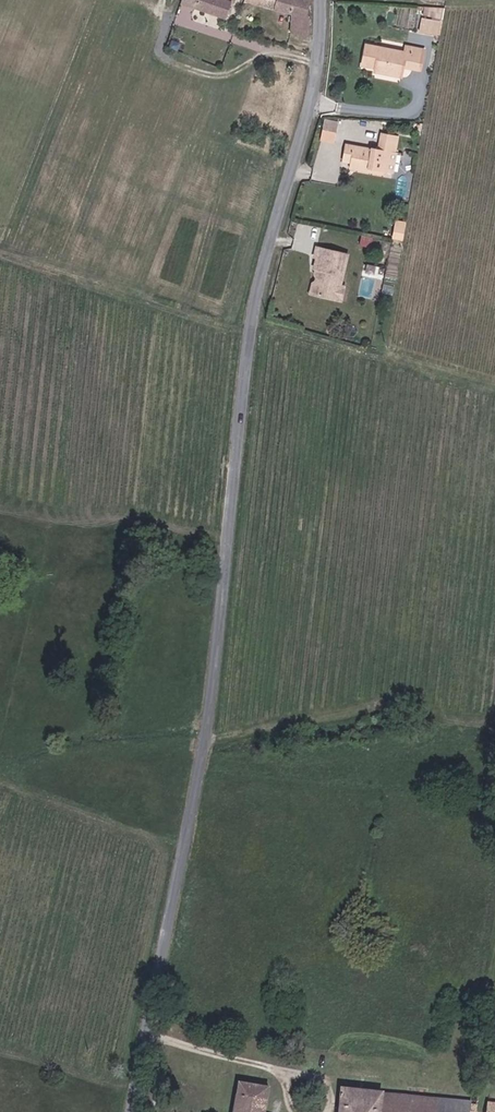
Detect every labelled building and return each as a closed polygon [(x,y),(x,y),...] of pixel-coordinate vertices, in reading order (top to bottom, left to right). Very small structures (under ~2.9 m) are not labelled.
[(180,3),(226,19),(233,0),(181,0),(180,3)] [(261,6),(292,14),(296,0),(263,0),(261,6)] [(292,14),(291,33),(308,38),(309,17),(306,17),(309,0),(296,0),(292,14)] [(420,32),(430,34),(430,33),(437,34),(439,22),(422,19),(420,32)] [(401,77),(403,67),(403,63),(411,65),(411,69),(420,71),(424,50),(406,47),(405,52),(366,45),(362,65),(375,68),(374,72),(401,77)] [(322,139),(336,140),(338,118),(324,117),(322,139)] [(348,168),(374,173),(374,171),(385,173),(387,173),(390,153),(395,154),(398,136),(381,133),(378,148),(373,147),(373,150),(344,145),(342,161),(349,162),(348,168)] [(391,174),(395,154),(390,153),(387,173),(391,174)] [(314,269),(316,269),(322,270),(320,276),(318,276),(314,294),(334,299),(337,287),(340,287),(348,254),(317,248),(314,257),(317,257),(314,269)] [(310,293),(314,294),(318,276),(320,276),(322,270),(316,269),(310,293)] [(346,288),(340,287),(337,287),(334,299),(342,300),(346,288)] [(392,729),(399,727),(397,721),(401,719),(397,712),(394,713),(393,711),(385,714),(392,729)] [(270,1087),(238,1082),(233,1111),(266,1111),(270,1087)] [(472,1102),(407,1096),(340,1088),(338,1111),(471,1111),(472,1102)] [(488,1103),(487,1111),(494,1111),(494,1104),(488,1103)]
